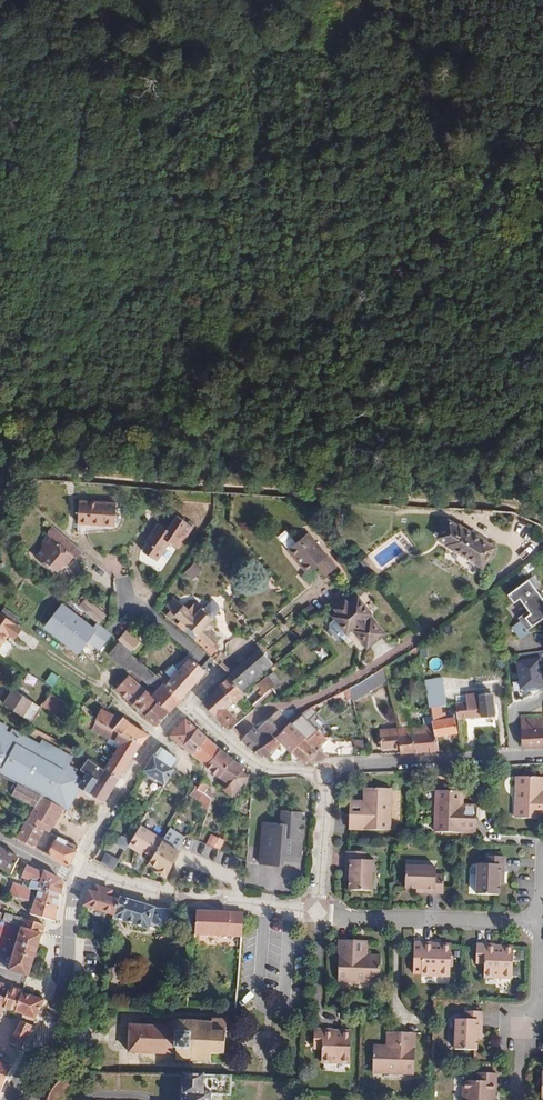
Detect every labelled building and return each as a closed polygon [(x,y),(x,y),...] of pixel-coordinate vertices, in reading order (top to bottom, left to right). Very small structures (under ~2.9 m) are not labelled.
[(87,534),(87,525),(115,526),(116,502),(79,501),(77,534),(87,534)] [(143,552),(157,561),(169,543),(178,549),(193,527),(177,515),(168,529),(158,523),(145,542),(148,544),(143,552)] [(436,538),(447,544),(445,547),(482,569),(495,547),(459,525),(458,526),(448,520),(436,538)] [(73,558),(79,549),(52,526),(47,533),(47,536),(42,542),(42,550),(35,559),(42,565),(44,563),(47,565),(57,572),(61,566),(70,555),(72,557),(73,558)] [(306,574),(316,565),(325,576),(336,568),(307,533),(287,550),(306,574)] [(75,559),(82,551),(79,549),(73,558),(75,559)] [(66,564),(72,557),(70,555),(61,566),(66,564)] [(375,568),(368,558),(360,563),(368,573),(375,568)] [(185,572),(193,581),(204,571),(195,562),(185,572)] [(379,573),(375,568),(368,573),(372,578),(379,573)] [(528,578),(506,595),(514,606),(519,602),(527,612),(519,619),(521,621),(513,628),(521,638),(528,633),(526,631),(542,618),(542,597),(528,578)] [(106,615),(86,598),(85,599),(82,596),(75,604),(99,624),(106,615)] [(362,622),(372,614),(358,597),(348,604),(341,596),(330,604),(337,613),(332,617),(336,621),(333,624),(331,622),(322,629),(330,638),(338,631),(336,629),(340,626),(347,634),(353,629),(367,646),(381,635),(370,621),(365,625),(362,622)] [(215,627),(210,623),(214,618),(201,606),(200,607),(195,603),(189,610),(174,597),(165,606),(170,611),(166,616),(173,622),(177,617),(180,620),(176,625),(210,656),(218,647),(215,644),(219,640),(210,632),(215,627)] [(215,600),(207,606),(214,616),(223,610),(215,600)] [(61,604),(44,627),(78,654),(96,631),(61,604)] [(9,635),(12,636),(18,627),(16,626),(17,625),(0,613),(0,647),(4,641),(5,640),(9,635)] [(140,641),(127,630),(118,640),(119,641),(122,643),(131,651),(140,641)] [(12,648),(12,645),(5,640),(4,641),(0,647),(0,653),(5,657),(12,648)] [(141,663),(131,655),(132,652),(131,651),(122,643),(119,641),(108,655),(122,666),(129,670),(130,669),(133,671),(141,663)] [(245,689),(273,665),(260,648),(237,669),(232,674),(245,689)] [(182,699),(203,676),(207,672),(196,662),(198,659),(194,656),(193,655),(166,684),(169,687),(182,699)] [(521,687),(542,684),(542,679),(540,658),(517,661),(521,687)] [(160,679),(141,663),(133,671),(147,684),(149,682),(157,690),(152,696),(158,701),(170,712),(173,709),(182,699),(169,687),(166,684),(160,679)] [(352,701),(389,680),(386,666),(357,684),(349,688),(352,699),(352,701)] [(58,688),(62,676),(51,672),(47,684),(58,688)] [(272,689),(280,682),(271,672),(256,685),(260,690),(247,701),(251,706),(252,705),(272,689)] [(245,689),(232,674),(220,686),(234,702),(235,703),(245,695),(242,691),(245,689)] [(132,704),(146,690),(129,676),(116,690),(132,704)] [(446,706),(441,677),(424,680),(429,708),(439,707),(446,706)] [(229,725),(236,718),(227,709),(234,702),(220,686),(202,702),(224,727),(225,729),(229,725)] [(40,706),(13,689),(4,703),(31,721),(40,706)] [(255,709),(274,692),(272,689),(252,705),(255,709)] [(158,701),(152,696),(146,690),(132,704),(144,716),(158,701)] [(494,715),(491,693),(479,694),(478,694),(478,693),(454,695),(455,704),(457,719),(458,719),(494,715)] [(44,704),(60,722),(71,713),(54,694),(44,704)] [(156,727),(170,712),(158,701),(144,716),(146,718),(156,727)] [(92,711),(83,706),(80,711),(89,716),(92,711)] [(457,733),(454,717),(445,719),(444,713),(440,713),(439,707),(429,708),(431,716),(432,725),(435,737),(457,733)] [(112,730),(121,719),(111,714),(110,716),(100,711),(95,720),(103,724),(106,726),(112,730)] [(298,716),(293,711),(292,712),(288,715),(292,720),(293,719),(298,716)] [(273,739),(290,722),(277,712),(259,728),(272,740),(273,739)] [(521,717),(522,748),(536,748),(542,747),(542,714),(521,717)] [(399,725),(406,724),(404,715),(397,716),(399,725)] [(141,745),(149,736),(150,735),(122,717),(121,719),(112,730),(132,741),(141,745)] [(182,746),(197,728),(185,718),(171,734),(170,735),(182,746)] [(306,736),(296,727),(298,723),(293,719),(292,720),(291,720),(290,722),(273,739),(272,740),(271,740),(254,752),(258,755),(265,758),(267,759),(280,745),(279,744),(280,742),(290,752),(292,751),(306,736)] [(21,735),(11,730),(9,733),(6,731),(8,727),(0,723),(0,768),(21,735)] [(435,737),(432,725),(412,727),(414,753),(438,751),(435,737)] [(120,776),(141,746),(132,741),(112,730),(106,726),(102,734),(120,744),(104,769),(106,770),(119,778),(120,776)] [(414,753),(412,727),(398,728),(399,733),(392,734),(392,731),(379,732),(381,750),(401,748),(401,754),(408,753),(414,753)] [(192,754),(207,737),(205,735),(197,728),(182,746),(192,754)] [(254,752),(271,740),(252,728),(240,741),(250,749),(254,752)] [(327,754),(322,750),(325,746),(323,745),(328,740),(325,737),(318,730),(308,738),(306,736),(292,751),(290,752),(302,762),(322,762),(327,757),(328,755),(327,754)] [(78,775),(75,774),(77,770),(69,766),(70,762),(49,750),(47,754),(39,750),(41,746),(21,735),(0,768),(0,775),(5,777),(27,789),(40,796),(53,804),(56,799),(64,803),(74,784),(78,775)] [(206,766),(221,749),(207,737),(192,754),(203,764),(206,766)] [(174,768),(172,766),(177,758),(160,747),(153,755),(147,764),(144,771),(165,784),(175,768),(174,768)] [(234,760),(221,749),(206,766),(218,776),(234,760)] [(105,802),(117,780),(119,778),(106,770),(104,769),(87,759),(80,770),(86,773),(78,787),(80,788),(105,802)] [(237,791),(248,777),(241,771),(244,768),(247,770),(248,770),(247,769),(247,768),(234,760),(218,776),(218,777),(227,783),(222,789),(233,799),(238,792),(237,791)] [(5,777),(0,775),(0,789),(34,807),(40,796),(27,789),(5,777)] [(542,794),(542,777),(516,776),(515,818),(542,819),(542,803),(542,794)] [(209,790),(209,787),(207,782),(206,781),(204,779),(197,787),(212,800),(214,797),(208,793),(209,790)] [(68,812),(80,788),(78,787),(74,784),(64,803),(56,799),(53,804),(63,809),(68,812)] [(197,787),(195,786),(191,794),(208,806),(212,800),(197,787)] [(390,831),(392,789),(364,788),(363,800),(363,814),(349,813),(348,829),(390,831)] [(476,834),(477,817),(462,817),(463,804),(463,791),(436,791),(434,832),(476,834)] [(34,848),(45,830),(47,832),(50,826),(53,827),(63,809),(53,804),(40,796),(34,807),(26,821),(16,839),(34,848)] [(363,814),(363,800),(349,800),(349,813),(363,814)] [(477,817),(477,804),(463,804),(462,817),(477,817)] [(301,850),(302,838),(303,838),(305,820),(302,820),(298,819),(299,812),(286,811),(282,811),(281,824),(263,822),(260,864),(284,866),(285,860),(293,860),(293,850),(301,850)] [(162,842),(163,840),(140,826),(130,841),(127,846),(136,852),(139,848),(153,857),(162,842)] [(69,864),(78,847),(50,833),(40,851),(67,864),(69,864)] [(211,834),(207,845),(222,850),(226,840),(211,834)] [(127,846),(130,841),(121,835),(115,846),(124,851),(127,846)] [(166,878),(178,848),(171,844),(169,846),(162,842),(153,857),(149,864),(157,868),(160,870),(158,873),(166,878)] [(0,848),(0,869),(11,875),(15,866),(19,857),(6,851),(0,848)] [(300,861),(301,850),(293,850),(293,860),(300,861)] [(371,892),(372,861),(365,860),(365,852),(346,851),(345,871),(349,871),(348,879),(348,891),(371,892)] [(114,869),(119,860),(105,853),(100,862),(114,869)] [(499,885),(499,875),(503,875),(504,857),(485,856),(485,864),(477,864),(476,894),(498,895),(499,885)] [(62,884),(61,882),(61,880),(44,871),(43,873),(27,865),(21,877),(22,878),(19,884),(13,882),(8,896),(13,898),(24,901),(28,903),(31,890),(37,891),(37,888),(58,895),(59,895),(61,896),(63,885),(62,884)] [(435,874),(435,867),(405,866),(404,888),(416,889),(425,889),(425,893),(444,893),(444,875),(435,874)] [(121,897),(121,896),(112,893),(113,891),(96,885),(94,893),(88,891),(83,907),(84,907),(114,917),(121,897)] [(55,922),(59,895),(58,895),(37,888),(37,891),(36,894),(36,898),(29,914),(55,922)] [(149,928),(155,908),(154,908),(121,897),(114,917),(113,919),(148,929),(149,928)] [(166,932),(174,909),(155,908),(149,928),(166,932)] [(243,938),(245,913),(239,913),(221,912),(221,915),(211,914),(211,911),(210,911),(199,911),(196,935),(243,938)] [(15,925),(18,917),(7,913),(5,913),(2,921),(15,925)] [(28,977),(44,925),(24,919),(8,971),(28,977)] [(106,939),(109,930),(94,925),(91,934),(92,934),(95,935),(106,939)] [(379,983),(380,955),(368,955),(355,954),(355,941),(339,940),(338,981),(379,983)] [(368,955),(368,941),(355,941),(355,954),(368,955)] [(450,976),(451,944),(441,943),(441,946),(432,946),(432,943),(432,942),(414,942),(413,961),(421,962),(421,975),(450,976)] [(512,978),(513,946),(504,945),(504,948),(495,948),(495,945),(495,944),(476,944),(475,964),(484,964),(483,977),(512,978)] [(10,986),(0,982),(0,996),(6,998),(10,986)] [(21,992),(22,990),(10,986),(6,998),(3,1008),(4,1009),(15,1013),(21,992)] [(42,1004),(44,1000),(21,992),(15,1013),(16,1013),(23,1015),(22,1018),(34,1021),(42,1004)] [(481,1030),(482,1011),(463,1011),(463,1019),(455,1019),(455,1049),(477,1050),(477,1039),(477,1030),(481,1030)] [(224,1054),(226,1018),(212,1018),(212,1021),(170,1019),(169,1026),(129,1024),(128,1052),(176,1054),(176,1061),(210,1062),(211,1054),(224,1054)] [(21,1048),(32,1026),(21,1021),(10,1043),(21,1048)] [(350,1063),(351,1030),(341,1030),(341,1033),(333,1033),(333,1030),(333,1029),(314,1029),(313,1048),(321,1049),(321,1062),(350,1063)] [(414,1074),(415,1033),(399,1032),(399,1046),(385,1046),(373,1045),(372,1073),(414,1074)] [(399,1046),(399,1032),(386,1032),(385,1046),(399,1046)] [(11,1068),(0,1062),(0,1090),(11,1068)] [(212,1092),(204,1092),(205,1074),(182,1072),(181,1099),(211,1099),(212,1093),(212,1092)] [(492,1091),(495,1091),(496,1091),(497,1073),(477,1073),(476,1081),(463,1081),(462,1099),(492,1099),(492,1091)] [(230,1094),(231,1075),(205,1074),(204,1092),(212,1092),(212,1093),(230,1094)]
